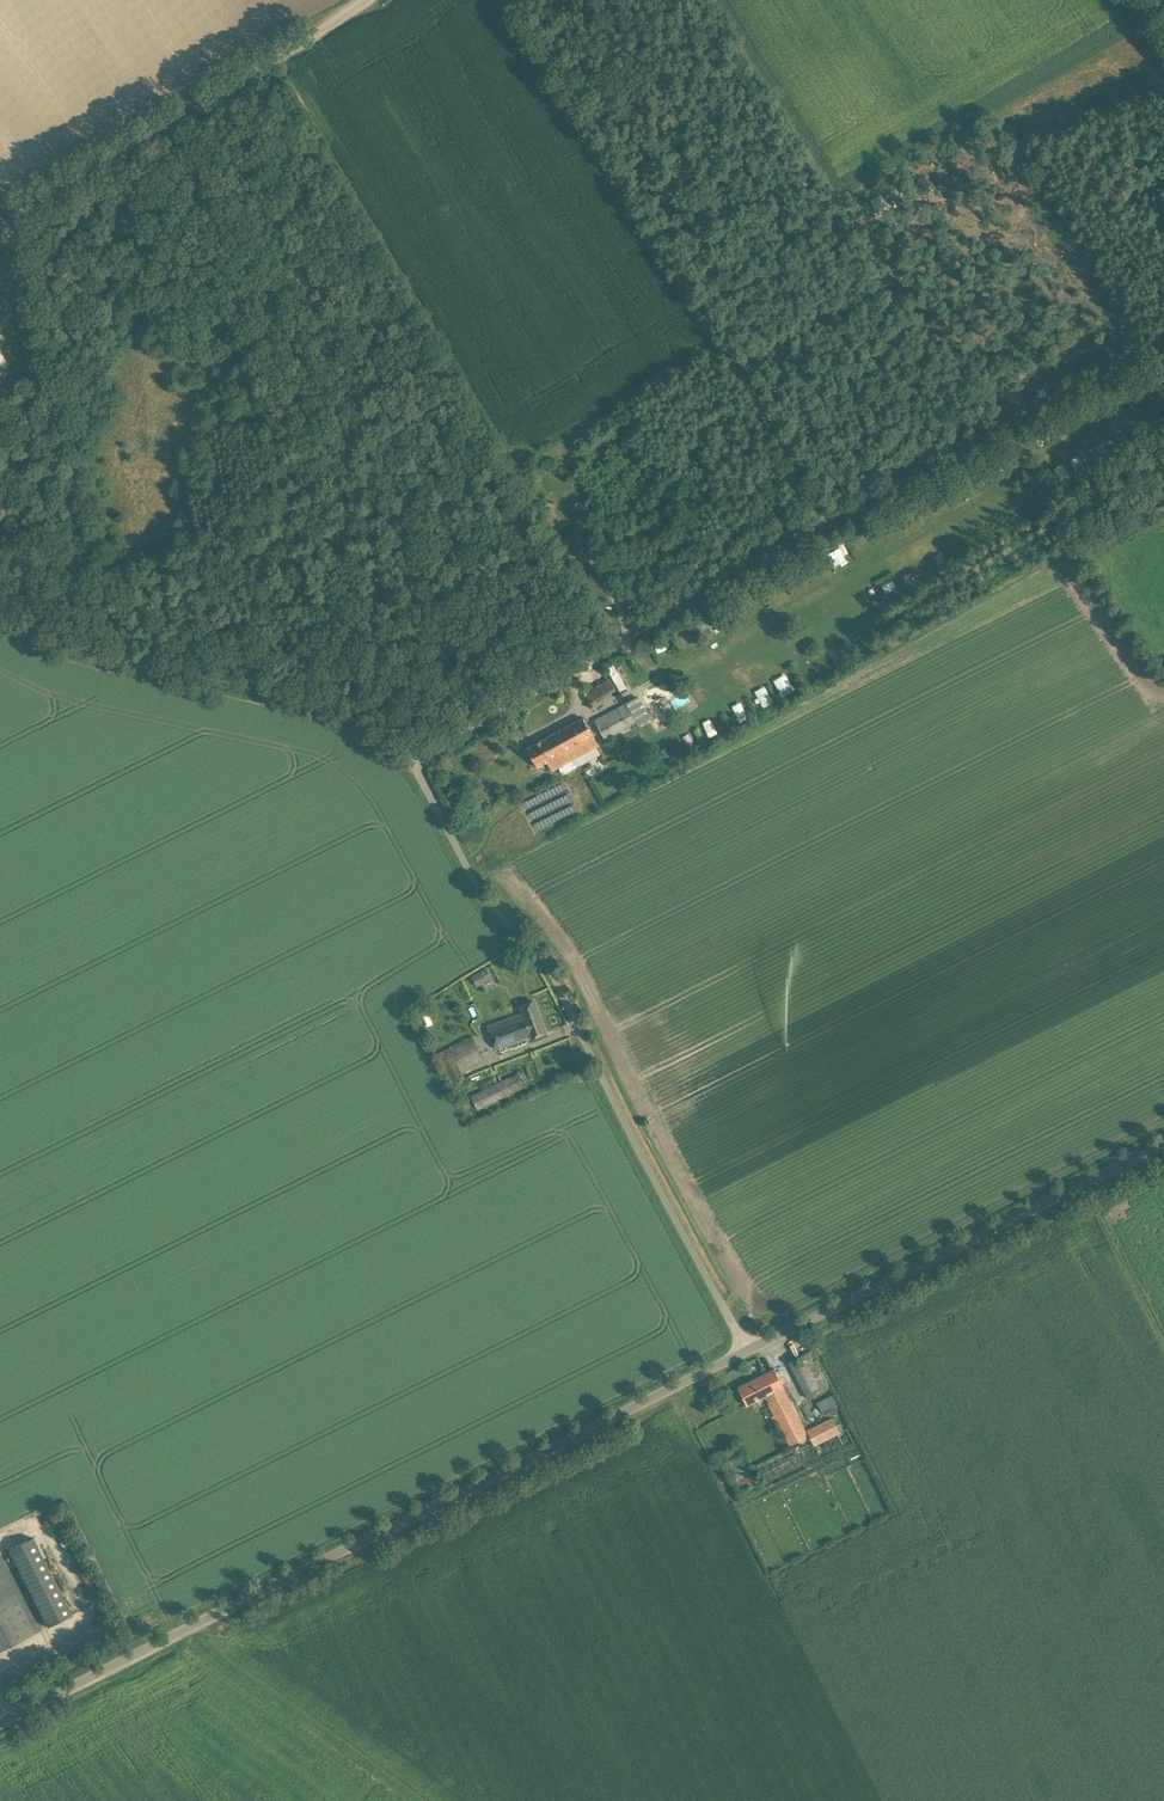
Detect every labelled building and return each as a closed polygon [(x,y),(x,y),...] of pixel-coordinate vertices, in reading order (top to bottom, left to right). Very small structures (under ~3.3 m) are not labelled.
[(831,563),(843,560),(839,548),(828,551),(831,563)] [(705,614),(694,620),(700,631),(711,626),(705,614)] [(675,633),(683,650),(696,644),(688,627),(675,633)] [(613,664),(607,667),(619,690),(625,687),(613,664)] [(585,692),(592,705),(617,691),(610,678),(585,692)] [(788,678),(775,683),(781,696),(794,690),(788,678)] [(595,720),(607,741),(649,719),(635,699),(595,720)] [(538,767),(547,761),(552,770),(599,745),(589,728),(583,717),(528,748),(538,767)] [(477,986),(493,977),(486,966),(470,975),(477,986)] [(524,1013),(487,1027),(495,1049),(532,1035),(533,1037),(546,1032),(534,1001),(521,1006),(524,1013)] [(473,1036),(436,1055),(452,1085),(464,1078),(455,1061),(479,1049),(473,1036)] [(472,1096),(478,1109),(527,1086),(520,1073),(472,1096)] [(738,1387),(747,1405),(765,1396),(791,1448),(809,1438),(783,1387),(784,1387),(774,1368),(738,1387)] [(837,1425),(833,1417),(807,1430),(814,1445),(840,1432),(840,1431),(837,1425)] [(718,1453),(740,1498),(763,1487),(740,1442),(718,1453)] [(9,1550),(48,1627),(72,1614),(33,1538),(9,1550)] [(38,1631),(0,1554),(0,1650),(38,1631)]
